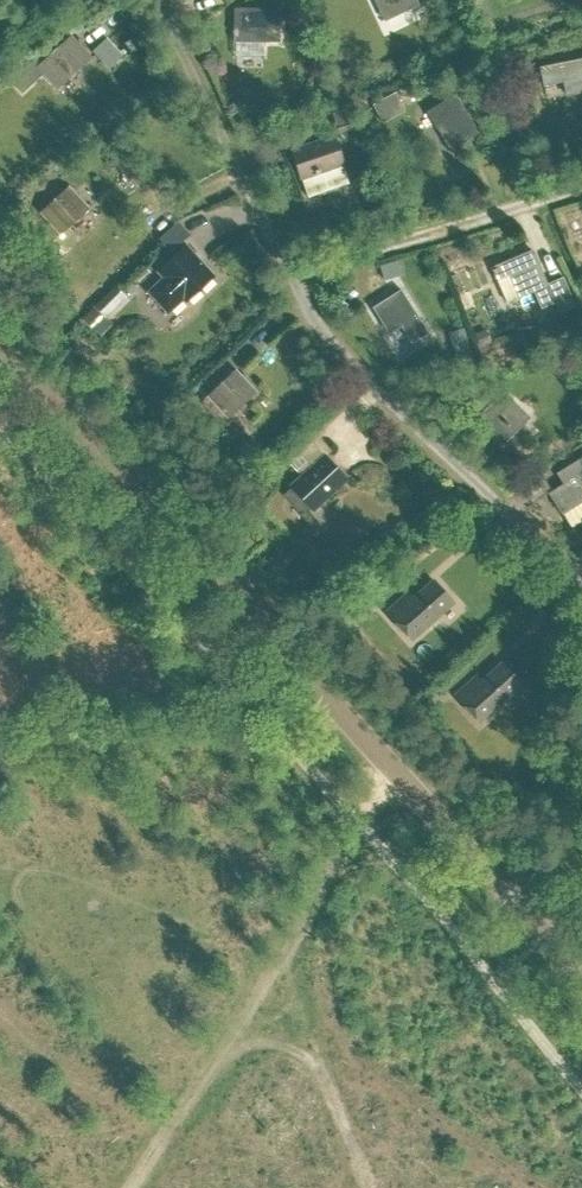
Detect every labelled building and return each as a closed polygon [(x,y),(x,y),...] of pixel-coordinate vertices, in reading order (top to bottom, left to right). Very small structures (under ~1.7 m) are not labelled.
[(385,21),(418,5),(416,0),(375,0),(385,21)] [(279,8),(233,8),(233,41),(279,41),(279,8)] [(71,35),(35,67),(55,89),(91,57),(71,35)] [(105,38),(93,49),(110,67),(122,55),(105,38)] [(539,65),(543,85),(561,81),(564,96),(581,92),(581,57),(539,65)] [(454,94),(427,111),(450,149),(477,133),(454,94)] [(369,120),(366,113),(358,116),(361,123),(369,120)] [(339,135),(353,129),(348,116),(334,122),(339,135)] [(308,196),(348,183),(333,135),(291,149),(308,196)] [(89,208),(68,184),(38,211),(45,219),(60,235),(89,208)] [(50,244),(60,235),(45,219),(35,228),(50,244)] [(168,249),(180,238),(173,231),(161,242),(168,249)] [(212,275),(199,260),(193,254),(186,245),(158,271),(163,276),(146,290),(168,314),(184,299),(185,300),(212,275)] [(443,254),(451,271),(466,264),(458,247),(443,254)] [(492,267),(497,279),(507,302),(519,297),(533,291),(540,309),(555,303),(559,312),(574,306),(561,277),(545,284),(531,250),(492,267)] [(382,299),(371,306),(388,333),(400,326),(411,343),(428,332),(394,280),(377,291),(382,299)] [(126,297),(114,284),(92,305),(104,317),(126,297)] [(99,336),(111,325),(92,305),(80,316),(99,336)] [(486,329),(474,333),(478,346),(491,342),(486,329)] [(256,391),(235,369),(206,396),(212,402),(204,409),(220,425),(256,391)] [(530,416),(504,390),(476,418),(503,443),(530,416)] [(299,514),(308,506),(309,507),(346,475),(326,452),(309,467),(300,475),(289,485),(291,487),(282,495),(299,514)] [(296,470),(300,475),(309,467),(297,452),(287,461),(295,471),(296,470)] [(550,494),(562,514),(571,527),(581,520),(581,456),(556,473),(563,485),(550,494)] [(244,552),(254,543),(247,535),(237,544),(244,552)] [(288,579),(296,592),(309,584),(301,571),(288,579)] [(452,602),(434,580),(413,598),(409,593),(387,612),(410,639),(452,602)] [(337,623),(348,615),(335,597),(324,606),(337,623)] [(466,669),(475,661),(469,655),(460,662),(466,669)] [(521,684),(502,663),(482,681),(477,676),(455,696),(479,722),(521,684)] [(428,718),(438,710),(425,695),(416,703),(428,718)]
